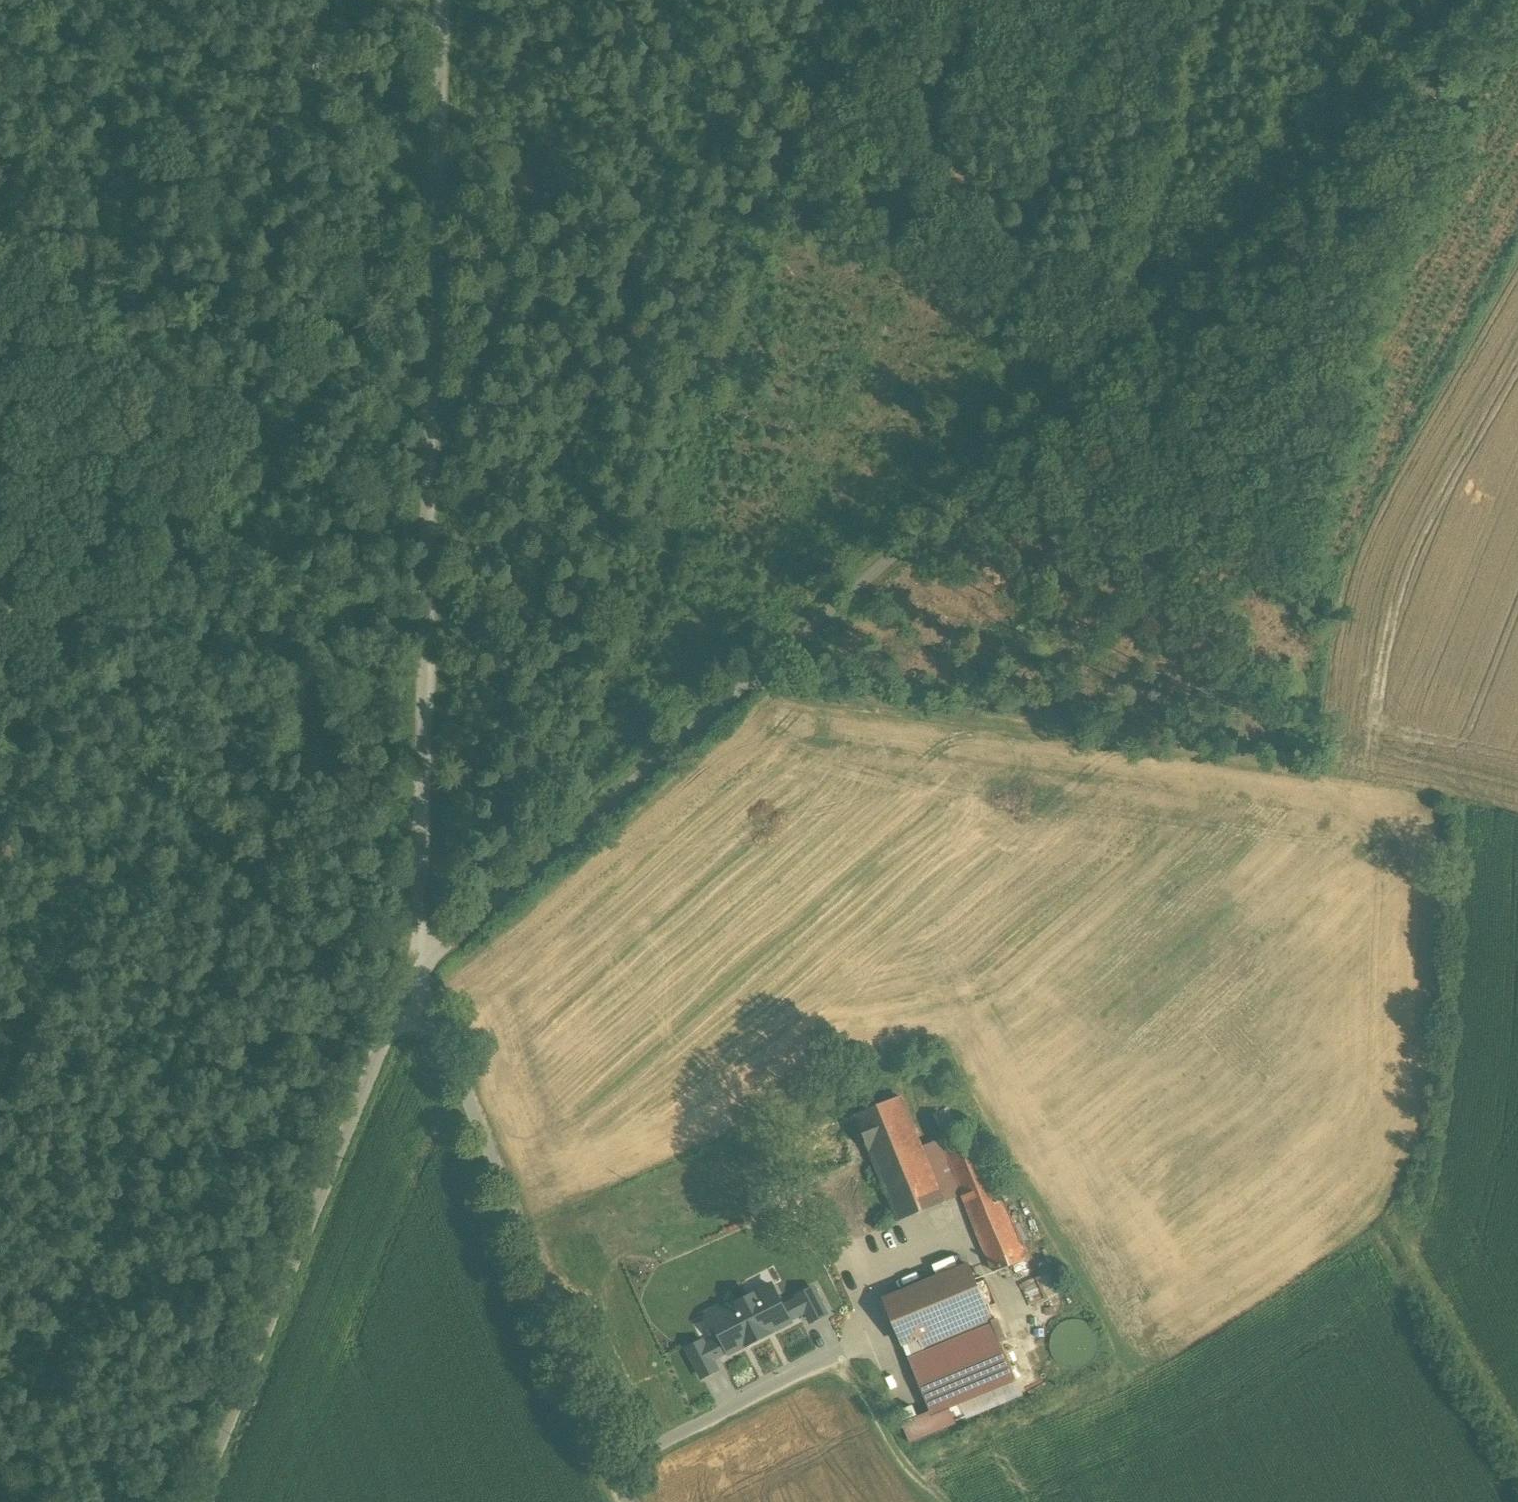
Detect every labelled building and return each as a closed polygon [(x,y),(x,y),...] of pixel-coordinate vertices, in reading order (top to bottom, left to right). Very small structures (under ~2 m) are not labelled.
[(843,1129),(854,1159),(872,1151),(905,1227),(966,1201),(1000,1281),(1036,1266),(979,1130),(931,1150),(911,1102),(843,1129)] [(975,1269),(889,1304),(937,1420),(1023,1385),(975,1269)]
